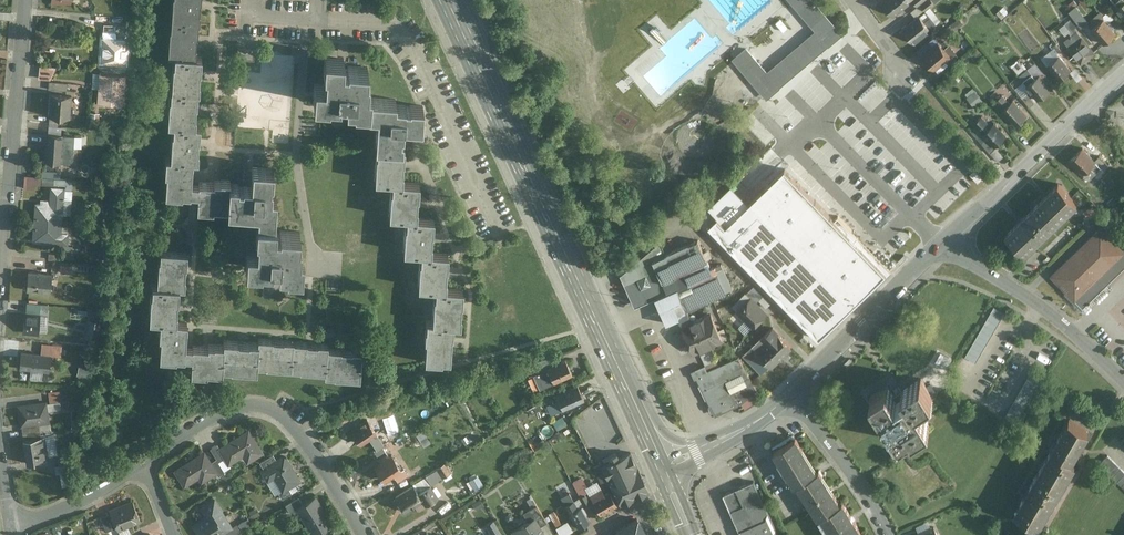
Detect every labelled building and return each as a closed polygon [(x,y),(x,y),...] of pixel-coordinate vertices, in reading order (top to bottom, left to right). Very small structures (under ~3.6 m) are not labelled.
[(168,53),(174,54),(167,122),(172,123),(169,157),(165,156),(163,195),(198,196),(198,211),(213,212),(213,209),(226,209),(226,213),(257,214),(255,251),(245,250),(244,268),(277,270),(277,274),(301,276),(302,257),(298,258),(299,233),(279,232),(279,235),(276,235),(278,196),(276,196),(276,170),(251,169),(250,185),(229,184),(229,179),(218,178),(218,180),(213,180),(213,182),(198,182),(197,183),(191,183),(192,160),(196,160),(198,124),(193,123),(200,55),(193,55),(198,0),(173,0),(168,53)] [(843,32),(816,0),(792,0),(819,30),(770,72),(749,47),(735,58),(768,99),(821,52),(843,32)] [(893,15),(912,0),(885,0),(882,2),(893,15)] [(1117,8),(1123,16),(1123,0),(1115,0),(1120,5),(1117,8)] [(1109,11),(1100,2),(1095,6),(1104,15),(1109,11)] [(1068,10),(1079,27),(1088,21),(1077,4),(1068,10)] [(1061,18),(1065,23),(1053,32),(1060,41),(1078,27),(1068,13),(1061,18)] [(1117,33),(1100,13),(1087,24),(1104,44),(1117,33)] [(903,30),(914,43),(930,30),(919,16),(903,30)] [(1082,65),(1097,53),(1079,31),(1064,42),(1082,65)] [(129,38),(102,36),(101,62),(127,63),(129,38)] [(924,56),(936,70),(951,57),(939,43),(924,56)] [(422,364),(447,365),(451,326),(460,326),(462,291),(446,291),(449,255),(432,254),(435,220),(419,219),(422,184),(405,182),(407,126),(423,127),(424,106),(398,104),(399,99),(373,97),(374,89),(370,89),(372,76),(369,75),(370,65),(350,64),(349,66),(345,65),(345,56),(326,55),(324,72),(326,72),(326,84),(316,83),(315,102),(330,103),(330,101),(339,102),(339,106),(354,107),(354,109),(369,110),(369,115),(378,116),(376,148),(377,148),(375,182),(393,183),(390,216),(405,217),(402,254),(420,255),(417,290),(435,291),(431,324),(426,324),(422,364)] [(1073,72),(1062,57),(1049,67),(1060,82),(1073,72)] [(38,77),(52,78),(53,65),(38,65),(38,77)] [(127,74),(101,72),(100,103),(126,104),(127,74)] [(1052,90),(1041,75),(1026,86),(1038,101),(1052,90)] [(68,82),(50,81),(49,89),(68,90),(68,82)] [(965,93),(973,106),(982,101),(974,88),(965,93)] [(73,94),(52,93),(50,116),(71,117),(73,94)] [(1028,116),(1014,101),(1002,112),(1016,127),(1028,116)] [(1008,136),(995,123),(983,135),(996,148),(1008,136)] [(48,133),(47,148),(61,149),(62,144),(74,145),(75,135),(62,134),(48,133)] [(47,148),(46,161),(61,162),(60,162),(73,163),(74,145),(62,144),(61,149),(47,148)] [(1100,165),(1084,149),(1071,162),(1086,178),(1100,165)] [(724,244),(819,342),(889,275),(880,265),(857,242),(851,236),(857,230),(853,226),(835,208),(830,213),(787,169),(746,208),(730,190),(707,212),(717,223),(711,230),(717,236),(724,244)] [(974,173),(970,177),(978,185),(982,181),(974,173)] [(24,185),(40,186),(41,175),(25,175),(24,185)] [(1052,227),(1078,202),(1059,182),(1045,196),(1033,208),(1052,227)] [(63,226),(66,187),(51,186),(50,200),(42,199),(42,203),(36,203),(35,224),(63,226)] [(1026,253),(1052,227),(1033,208),(1019,221),(1006,233),(1026,253)] [(63,232),(63,226),(35,224),(33,242),(70,245),(70,233),(63,232)] [(1106,228),(1053,277),(1076,302),(1123,258),(1123,247),(1106,228)] [(659,242),(618,276),(635,308),(653,300),(664,326),(678,320),(693,356),(724,343),(710,315),(691,323),(687,314),(727,295),(715,267),(711,268),(699,242),(664,256),(659,242)] [(72,255),(73,246),(66,245),(65,254),(72,255)] [(361,382),(363,353),(330,352),(330,345),(261,340),(261,346),(224,343),(223,348),(208,347),(209,351),(185,350),(186,326),(177,326),(180,292),(185,292),(188,255),(160,254),(157,287),(150,287),(147,323),(159,323),(157,340),(159,340),(157,361),(175,362),(175,360),(183,361),(183,360),(190,360),(189,377),(206,378),(207,375),(222,376),(223,371),(258,374),(258,370),(324,374),(324,379),(361,382)] [(77,275),(77,264),(61,264),(61,274),(77,275)] [(53,274),(30,272),(29,291),(52,292),(53,274)] [(768,314),(751,299),(737,315),(753,330),(768,314)] [(26,303),(26,314),(40,315),(41,304),(26,303)] [(1002,320),(1005,315),(994,309),(991,314),(1002,320)] [(40,315),(26,314),(25,334),(40,335),(40,315)] [(999,326),(1002,320),(991,314),(988,320),(999,326)] [(996,331),(999,326),(988,320),(985,325),(996,331)] [(992,337),(996,331),(985,325),(982,330),(992,337)] [(989,342),(992,337),(982,330),(979,336),(989,342)] [(790,351),(772,331),(743,357),(761,377),(790,351)] [(986,347),(989,342),(979,336),(975,341),(986,347)] [(983,353),(986,347),(975,341),(972,347),(983,353)] [(40,342),(40,353),(60,354),(61,343),(40,342)] [(980,358),(983,353),(972,347),(969,352),(980,358)] [(702,354),(706,364),(714,361),(710,351),(702,354)] [(977,364),(980,358),(969,352),(966,358),(977,364)] [(52,356),(23,354),(21,370),(51,373),(52,356)] [(543,390),(572,377),(565,362),(563,363),(560,356),(535,363),(539,374),(536,375),(543,390)] [(758,396),(739,358),(707,374),(704,368),(692,375),(713,418),(758,396)] [(79,363),(76,372),(89,377),(92,368),(79,363)] [(1017,423),(1045,375),(1034,369),(1006,417),(1017,423)] [(885,389),(870,398),(898,442),(910,435),(912,438),(929,427),(917,408),(931,399),(920,380),(901,392),(904,398),(900,401),(895,404),(885,389)] [(578,386),(558,395),(565,411),(585,402),(578,386)] [(48,402),(18,406),(21,427),(23,427),(40,425),(51,423),(48,402)] [(545,409),(542,403),(529,410),(532,416),(545,409)] [(390,407),(376,411),(379,419),(392,415),(390,407)] [(351,431),(361,446),(377,436),(363,414),(349,424),(352,430),(351,431)] [(1050,448),(1070,460),(1088,431),(1068,419),(1050,448)] [(40,425),(23,427),(25,439),(42,437),(40,425)] [(249,430),(220,449),(231,466),(243,459),(247,465),(264,455),(249,430)] [(795,432),(772,446),(793,480),(795,478),(816,465),(795,432)] [(25,439),(24,440),(27,462),(50,458),(47,436),(42,437),(25,439)] [(224,471),(231,466),(220,449),(218,446),(210,450),(217,460),(224,471)] [(1031,479),(1058,494),(1074,463),(1070,460),(1050,448),(1031,479)] [(205,453),(173,472),(184,489),(198,480),(201,485),(219,474),(211,463),(205,453)] [(601,464),(595,467),(605,491),(612,488),(620,506),(649,493),(637,468),(630,453),(618,459),(616,453),(608,457),(611,462),(603,467),(601,464)] [(1113,458),(1108,454),(1100,461),(1105,466),(1113,458)] [(267,467),(277,461),(273,456),(260,464),(264,471),(268,469),(267,467)] [(303,483),(286,456),(277,461),(267,467),(268,469),(284,495),(303,483)] [(392,457),(375,468),(386,484),(403,473),(392,457)] [(1117,463),(1113,458),(1105,466),(1109,471),(1117,463)] [(217,460),(211,463),(219,474),(220,477),(226,474),(224,471),(217,460)] [(451,472),(445,462),(436,468),(442,477),(451,472)] [(1122,468),(1117,463),(1109,471),(1114,475),(1122,468)] [(818,464),(816,465),(795,478),(817,512),(819,511),(840,499),(818,464)] [(1122,468),(1114,475),(1118,480),(1123,474),(1123,470),(1122,468)] [(752,479),(722,493),(741,534),(778,534),(752,479)] [(1012,510),(1039,526),(1058,494),(1031,479),(1012,510)] [(396,498),(407,515),(425,503),(427,507),(440,499),(432,488),(419,496),(414,488),(396,498)] [(590,496),(589,496),(593,502),(593,503),(601,516),(616,506),(608,493),(603,496),(600,490),(599,490),(590,496)] [(570,494),(562,499),(570,514),(570,515),(574,522),(575,522),(579,528),(590,522),(586,515),(587,515),(583,508),(585,507),(580,498),(574,502),(570,494)] [(316,497),(304,505),(297,510),(298,512),(313,534),(320,534),(334,526),(316,497)] [(834,534),(864,534),(842,498),(840,499),(819,511),(834,534)] [(297,510),(304,505),(299,499),(285,507),(291,516),(298,512),(297,510)] [(482,499),(474,504),(477,509),(485,504),(482,499)] [(140,520),(131,500),(109,509),(110,511),(116,525),(117,529),(140,520)] [(197,534),(224,534),(233,529),(215,500),(199,509),(205,519),(192,527),(197,534)] [(536,520),(541,529),(548,525),(538,507),(524,515),(529,524),(536,520)] [(116,525),(110,511),(100,515),(106,530),(116,525)] [(616,531),(617,533),(618,534),(646,534),(637,519),(616,531)] [(536,520),(529,524),(518,531),(520,534),(544,534),(541,529),(536,520)] [(557,527),(561,534),(565,534),(573,531),(568,521),(557,527)] [(494,522),(487,526),(493,534),(502,534),(494,522)] [(242,534),(238,526),(233,529),(224,534),(240,534),(242,534)] [(933,526),(914,534),(938,534),(933,526)]
